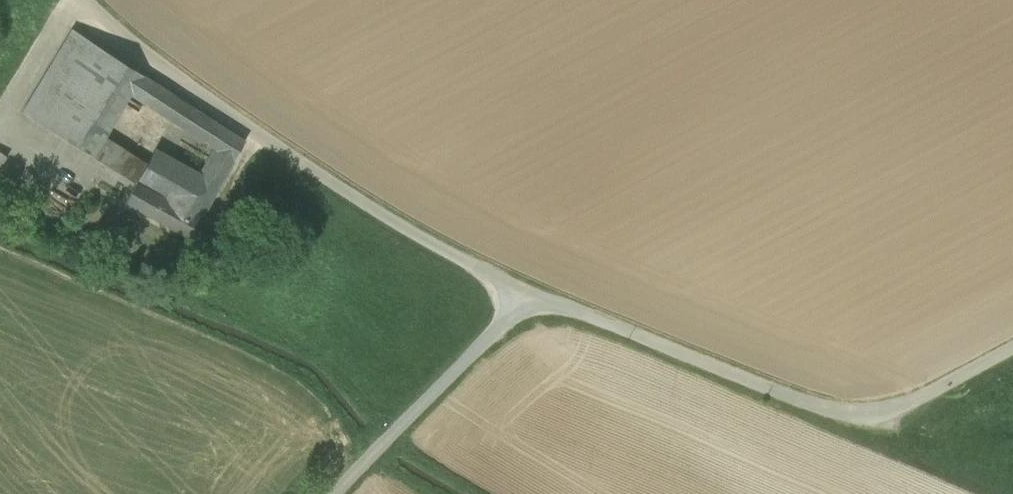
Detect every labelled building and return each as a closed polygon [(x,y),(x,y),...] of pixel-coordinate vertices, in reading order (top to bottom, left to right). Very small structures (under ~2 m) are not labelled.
[(73,29),(23,113),(43,125),(81,63),(93,42),(73,29)] [(111,54),(93,42),(81,63),(98,74),(111,54)] [(98,74),(61,137),(94,157),(106,138),(132,94),(143,75),(111,54),(98,74)] [(98,74),(81,63),(43,125),(61,137),(98,74)] [(157,84),(143,75),(132,94),(146,103),(158,84),(157,84)] [(172,93),(158,84),(146,103),(160,112),(172,93)] [(230,131),(173,95),(173,94),(172,93),(160,112),(219,150),(230,131)] [(148,164),(137,183),(202,219),(245,141),(230,131),(219,150),(204,176),(156,149),(148,164)] [(148,164),(106,138),(94,157),(137,183),(148,164)] [(137,183),(126,202),(191,238),(202,219),(137,183)]
